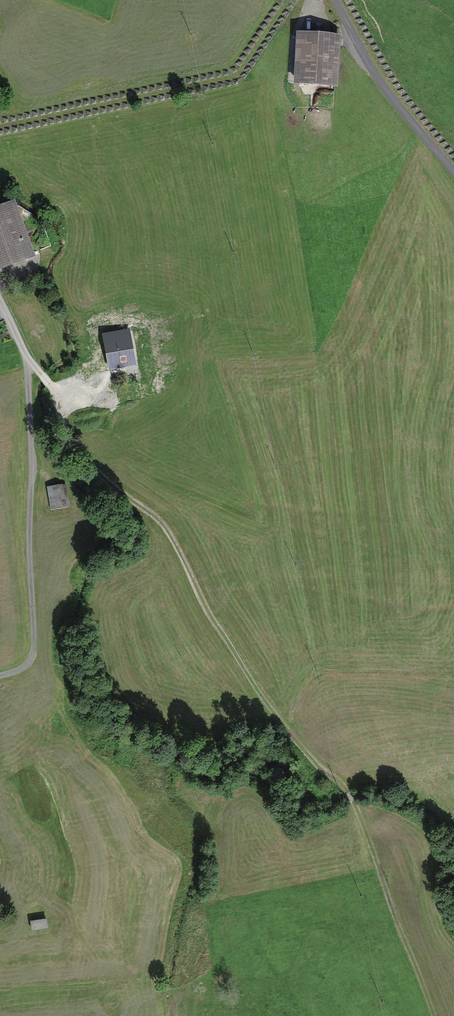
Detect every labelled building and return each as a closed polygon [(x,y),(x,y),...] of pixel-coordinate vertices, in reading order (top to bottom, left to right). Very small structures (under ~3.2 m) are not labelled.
[(341,37),(296,35),(293,87),(337,90),(341,37)] [(32,259),(12,206),(0,210),(0,272),(32,259)] [(130,330),(101,336),(108,371),(137,365),(130,330)] [(68,483),(48,486),(51,510),(71,507),(68,483)] [(47,917),(30,920),(32,930),(48,927),(47,917)]
